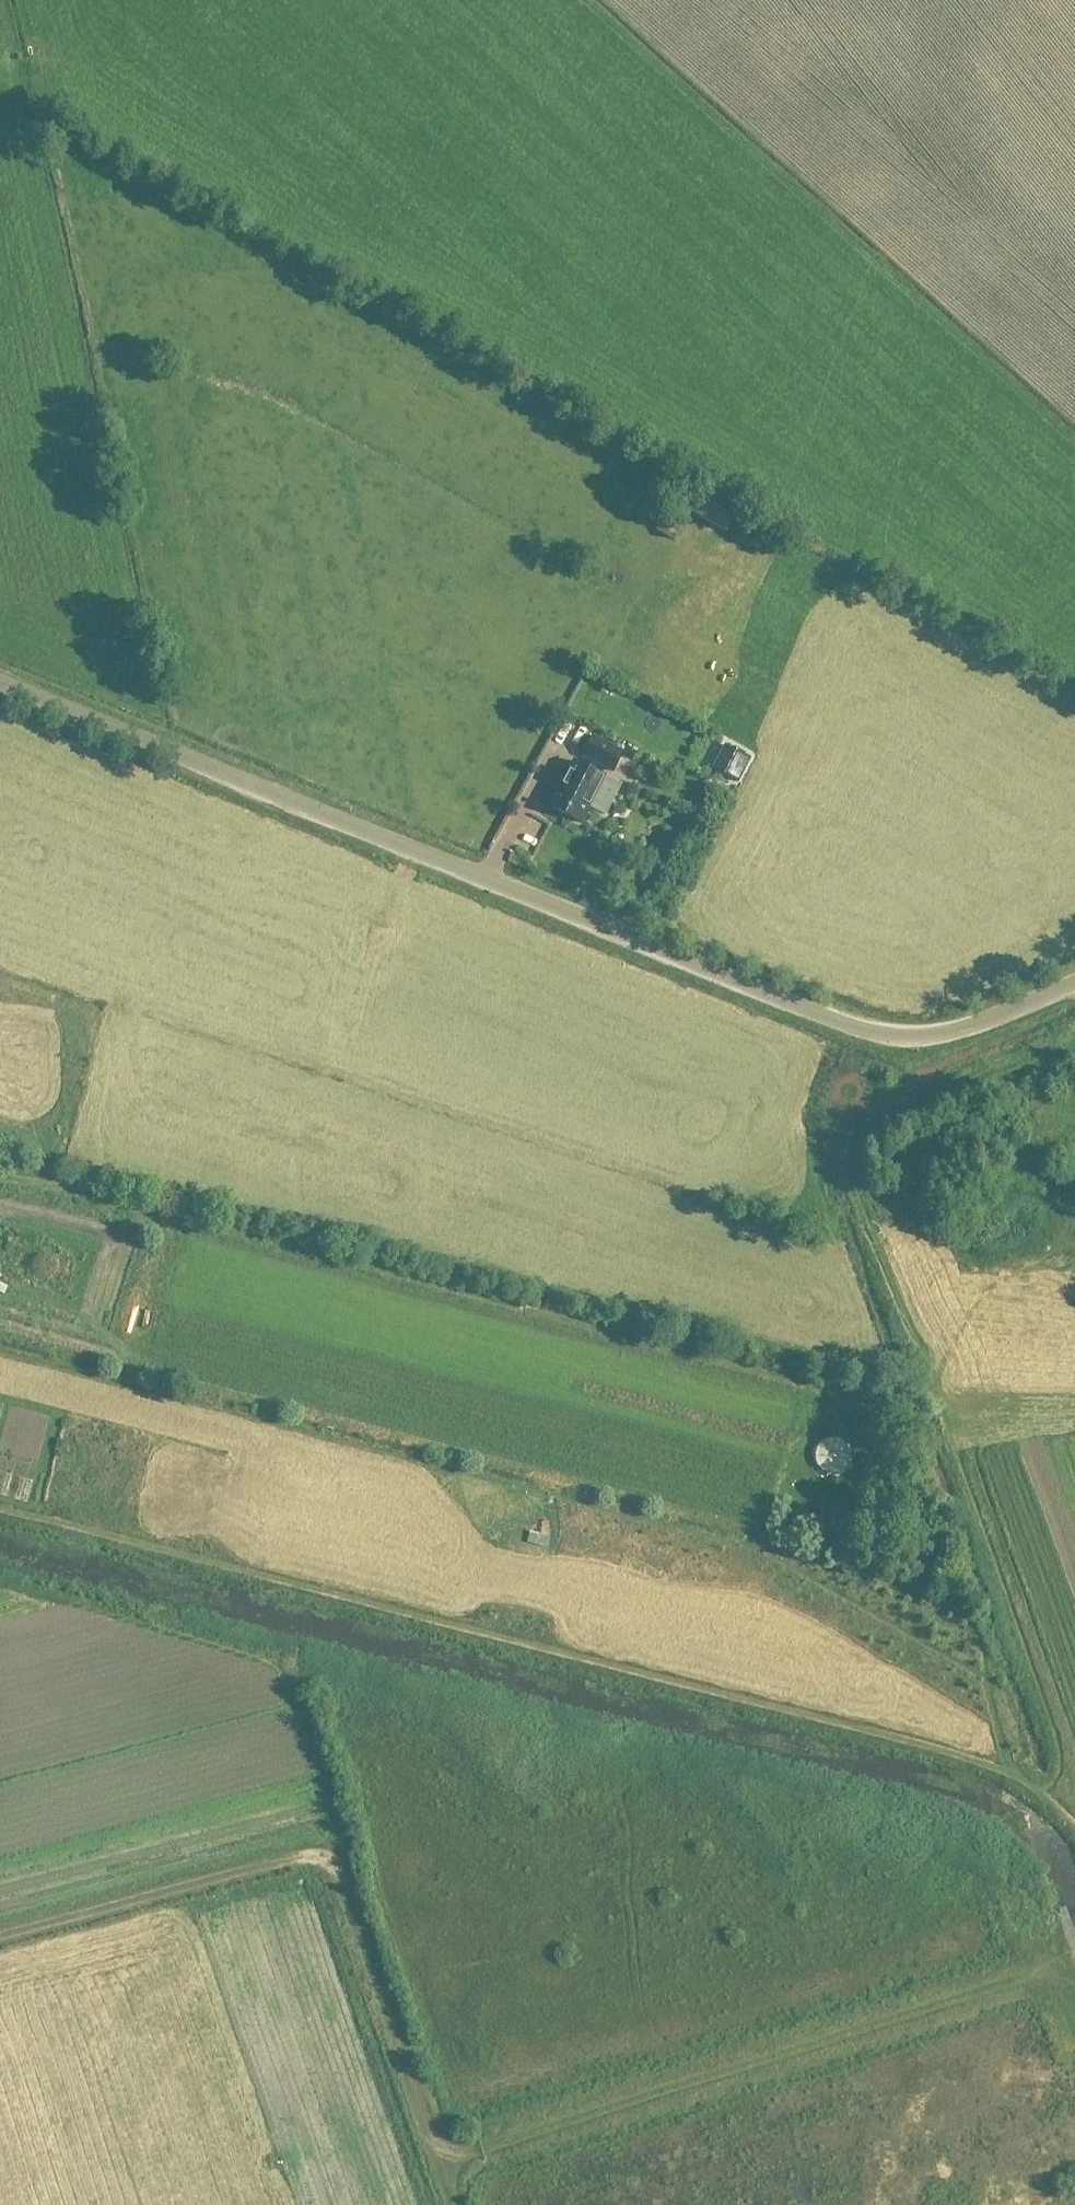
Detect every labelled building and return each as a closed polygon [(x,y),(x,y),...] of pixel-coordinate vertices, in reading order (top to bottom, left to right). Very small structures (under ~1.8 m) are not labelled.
[(684,482),(670,505),(723,536),(735,516),(702,497),(704,493),(684,482)] [(611,775),(621,755),(590,740),(580,760),(611,775)] [(579,826),(602,780),(570,764),(548,810),(579,826)]
